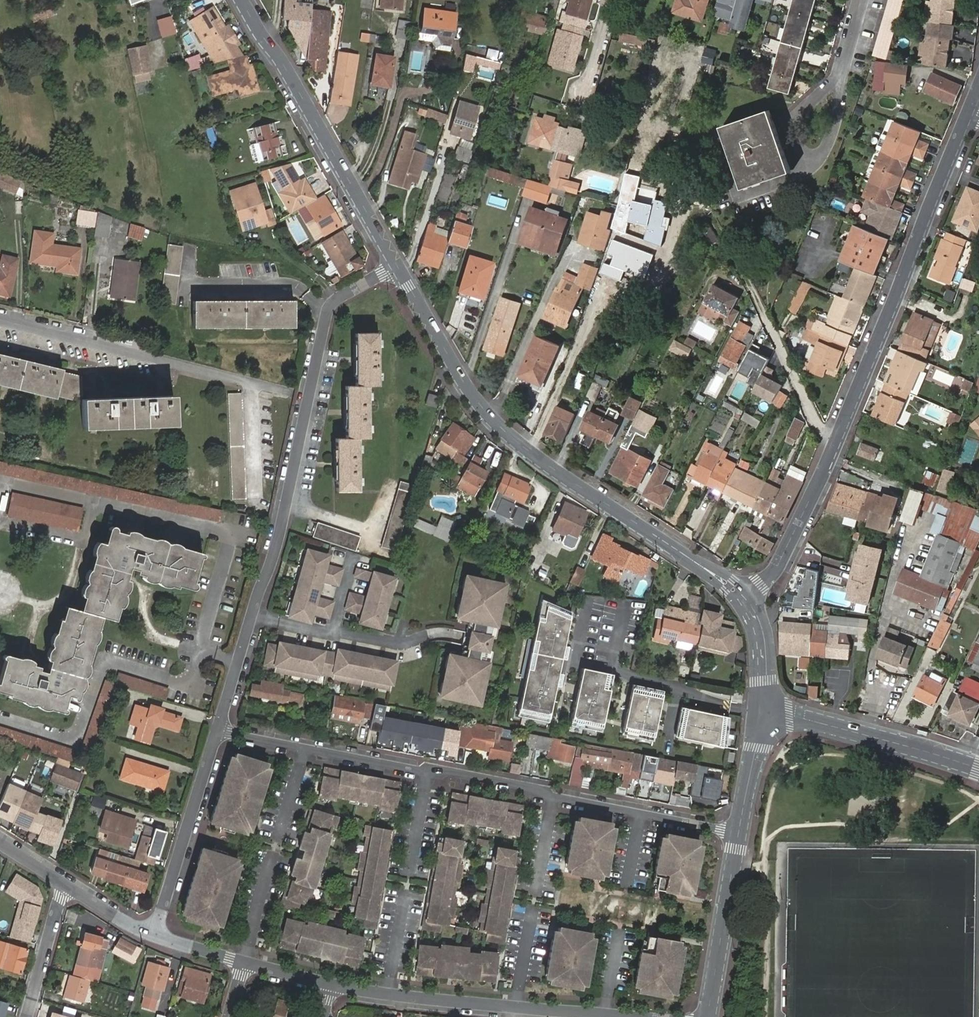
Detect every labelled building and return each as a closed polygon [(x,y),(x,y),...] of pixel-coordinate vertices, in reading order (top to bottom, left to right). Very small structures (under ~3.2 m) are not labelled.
[(298,46),(307,47),(309,21),(311,3),(305,3),(295,2),(295,0),(284,0),(282,19),(288,20),(287,26),(290,33),(294,33),(293,39),(298,46)] [(404,0),(385,0),(384,7),(403,9),(404,0)] [(591,0),(572,0),(568,13),(563,11),(560,22),(569,25),(571,26),(582,28),(585,17),(587,18),(591,0)] [(682,18),(684,9),(686,0),(677,0),(673,15),(682,18)] [(682,18),(703,23),(709,0),(692,0),(690,0),(686,0),(684,9),(682,18)] [(718,13),(726,15),(726,13),(729,14),(731,7),(728,6),(729,5),(749,11),(752,0),(719,0),(718,1),(721,2),(718,13)] [(782,41),(778,57),(773,71),(769,87),(790,93),(795,77),(799,62),(808,32),(816,2),(817,0),(794,0),(782,41)] [(903,0),(890,0),(874,56),(886,60),(903,0)] [(957,0),(934,0),(933,3),(932,15),(927,45),(926,56),(925,65),(947,69),(949,56),(946,55),(946,51),(950,51),(951,40),(948,40),(948,36),(952,37),(953,29),(950,28),(950,25),(953,25),(955,14),(951,14),(952,9),(956,10),(957,0)] [(211,9),(189,22),(209,55),(229,42),(225,36),(227,35),(211,9)] [(437,35),(439,40),(442,12),(426,10),(423,33),(437,35)] [(442,12),(439,40),(442,46),(452,47),(456,14),(442,12)] [(530,30),(534,14),(524,12),(519,27),(530,30)] [(548,19),(534,14),(530,30),(543,34),(548,19)] [(156,19),(161,38),(176,34),(171,15),(156,19)] [(408,37),(411,20),(399,18),(397,35),(408,37)] [(306,59),(324,61),(328,23),(309,21),(307,47),(306,52),(306,59)] [(720,21),(719,33),(729,34),(730,22),(720,21)] [(579,36),(582,28),(571,26),(569,25),(567,33),(561,31),(552,64),(569,69),(572,57),(576,58),(582,37),(579,36)] [(956,25),(953,25),(950,25),(950,28),(953,29),(952,37),(948,36),(948,40),(951,40),(954,41),(956,25)] [(653,47),(655,39),(621,32),(619,40),(653,47)] [(229,42),(209,55),(211,59),(225,51),(226,53),(236,48),(239,46),(231,33),(227,35),(225,36),(229,42)] [(152,72),(146,46),(126,50),(132,76),(134,76),(149,72),(152,72)] [(298,46),(305,60),(306,59),(306,52),(307,47),(298,46)] [(488,47),(485,57),(496,60),(499,50),(488,47)] [(225,51),(211,59),(215,65),(224,63),(228,61),(242,57),(236,48),(226,53),(225,51)] [(358,56),(338,52),(334,75),(329,101),(338,103),(339,98),(350,100),(358,56)] [(377,58),(373,84),(390,86),(394,56),(377,54),(377,58)] [(467,54),(466,59),(488,65),(489,60),(467,54)] [(248,66),(246,56),(242,57),(228,61),(231,71),(241,81),(245,95),(258,91),(251,65),(248,66)] [(306,59),(305,60),(310,69),(322,70),(324,61),(306,59)] [(231,71),(228,61),(224,63),(227,71),(223,73),(227,86),(239,83),(243,96),(245,95),(241,81),(231,71)] [(876,62),(875,71),(872,90),(869,90),(868,94),(872,94),(873,90),(884,92),(886,82),(900,84),(906,85),(908,67),(876,62)] [(504,65),(500,79),(514,83),(518,68),(504,65)] [(149,72),(134,76),(136,83),(151,81),(149,72)] [(227,86),(223,73),(222,73),(217,74),(221,88),(227,86)] [(932,76),(925,92),(954,104),(961,87),(932,76)] [(886,82),(884,92),(899,94),(900,84),(886,82)] [(451,133),(458,135),(467,104),(461,102),(451,133)] [(467,104),(458,135),(459,135),(460,131),(470,135),(479,108),(467,104)] [(445,123),(448,114),(427,107),(424,116),(445,123)] [(767,178),(792,169),(771,115),(748,123),(747,121),(744,121),(744,124),(724,131),(744,186),(764,179),(765,182),(768,180),(767,178)] [(580,156),(587,131),(572,127),(572,129),(560,126),(561,123),(555,122),(546,119),(538,117),(531,141),(580,156)] [(917,130),(897,121),(890,137),(866,197),(869,198),(879,202),(900,211),(902,212),(906,203),(893,198),(890,197),(893,190),(896,182),(899,184),(911,189),(915,181),(917,173),(906,168),(902,167),(905,160),(908,152),(911,154),(923,159),(926,151),(929,143),(917,138),(914,137),(917,130)] [(275,124),(245,132),(253,163),(283,156),(275,124)] [(410,149),(414,134),(405,131),(389,181),(399,185),(410,149)] [(459,147),(456,158),(469,162),(472,151),(459,147)] [(410,149),(399,185),(408,187),(411,179),(412,174),(418,176),(425,154),(410,149)] [(551,175),(562,178),(567,180),(571,166),(566,165),(567,163),(556,160),(551,175)] [(283,207),(289,216),(304,207),(314,202),(304,184),(299,187),(297,184),(287,166),(269,171),(282,193),(289,205),(283,207)] [(490,168),(488,177),(522,184),(524,175),(490,168)] [(267,171),(261,173),(264,183),(269,181),(267,171)] [(641,176),(625,172),(611,229),(626,233),(629,220),(649,225),(645,240),(661,244),(671,203),(654,199),(652,205),(634,201),(641,176)] [(14,194),(19,182),(0,173),(0,188),(14,194)] [(562,178),(559,188),(564,189),(569,190),(571,181),(567,180),(562,178)] [(559,188),(529,179),(524,194),(559,205),(564,189),(559,188)] [(240,209),(235,210),(238,223),(245,221),(247,229),(264,224),(254,186),(235,191),(240,209)] [(968,187),(963,199),(978,205),(978,192),(968,187)] [(230,192),(235,210),(240,209),(235,191),(230,192)] [(289,205),(282,193),(276,196),(283,207),(289,205)] [(324,203),(321,198),(314,202),(304,207),(307,213),(324,203)] [(879,202),(869,198),(865,208),(867,212),(872,214),(866,229),(876,234),(887,238),(890,240),(897,224),(894,222),(895,219),(897,218),(900,211),(879,202)] [(978,231),(978,205),(963,199),(954,221),(978,232),(978,231)] [(338,228),(324,203),(307,213),(320,238),(338,228)] [(531,209),(520,243),(556,255),(567,220),(560,218),(561,213),(548,208),(546,214),(531,209)] [(95,213),(78,210),(76,225),(93,227),(95,213)] [(588,214),(585,223),(606,230),(611,214),(603,211),(601,218),(588,214)] [(897,224),(902,212),(900,211),(897,218),(895,219),(894,222),(897,224)] [(109,220),(96,215),(96,222),(109,223),(109,220)] [(465,252),(471,233),(463,230),(466,221),(455,218),(446,246),(465,252)] [(245,221),(238,223),(241,231),(247,229),(245,221)] [(443,247),(447,237),(434,233),(437,224),(429,221),(423,239),(416,258),(437,265),(443,247)] [(96,222),(93,239),(106,241),(109,223),(96,222)] [(605,250),(611,231),(606,230),(585,223),(579,242),(605,250)] [(127,237),(141,241),(145,227),(130,224),(127,237)] [(858,226),(855,225),(848,241),(851,243),(858,226)] [(876,234),(866,229),(858,226),(851,243),(846,255),(843,262),(856,267),(863,270),(873,274),(876,267),(880,255),(887,238),(876,234)] [(50,245),(51,235),(34,232),(32,243),(38,244),(37,249),(35,263),(55,267),(55,271),(75,274),(78,250),(50,245)] [(340,233),(320,244),(335,272),(353,261),(342,242),(344,240),(340,233)] [(960,237),(948,233),(945,240),(962,246),(965,240),(960,237)] [(884,256),(890,240),(887,238),(880,255),(884,256)] [(356,260),(344,240),(342,242),(353,261),(356,260)] [(654,255),(613,240),(608,253),(615,256),(612,265),(605,262),(601,274),(641,289),(654,255)] [(954,266),(962,246),(945,240),(939,255),(941,256),(939,261),(937,267),(934,266),(930,277),(949,284),(956,267),(954,266)] [(846,255),(851,243),(848,241),(843,253),(846,255)] [(182,246),(168,244),(160,303),(174,304),(182,246)] [(879,268),(884,256),(880,255),(876,267),(879,268)] [(8,295),(17,260),(3,256),(1,262),(0,262),(0,293),(8,295)] [(483,299),(494,263),(470,256),(459,291),(483,299)] [(115,262),(112,286),(115,287),(113,301),(132,303),(137,265),(115,262)] [(592,289),(600,269),(584,263),(579,275),(566,270),(563,277),(584,286),(592,289)] [(864,307),(876,276),(875,276),(873,274),(863,270),(856,267),(844,298),(864,307)] [(580,295),(584,286),(563,277),(559,286),(580,295)] [(973,292),(976,281),(963,278),(960,288),(973,292)] [(795,316),(812,286),(805,283),(789,312),(795,316)] [(733,327),(741,312),(733,308),(738,298),(728,293),(727,295),(724,293),(725,291),(713,285),(703,304),(723,313),(720,320),(733,327)] [(567,326),(580,295),(559,286),(557,292),(559,294),(557,298),(555,297),(547,316),(567,326)] [(946,288),(944,299),(953,302),(956,291),(946,288)] [(851,337),(864,307),(844,298),(838,296),(825,327),(851,337)] [(521,303),(502,297),(485,349),(504,355),(521,303)] [(193,303),(193,333),(293,332),(292,302),(193,303)] [(908,333),(917,314),(914,313),(906,332),(908,333)] [(898,350),(923,361),(928,350),(921,347),(933,321),(917,314),(908,333),(906,332),(898,350)] [(741,322),(722,360),(734,367),(746,345),(742,343),(750,327),(741,322)] [(816,323),(815,322),(814,324),(811,330),(823,334),(848,345),(851,337),(825,327),(816,323)] [(845,352),(848,345),(823,334),(812,360),(809,370),(823,376),(827,366),(835,369),(843,351),(845,352)] [(355,387),(366,387),(377,387),(377,381),(379,381),(379,374),(376,374),(376,348),(379,348),(379,341),(376,341),(376,335),(354,335),(355,387)] [(539,335),(523,373),(546,383),(551,370),(562,344),(539,335)] [(694,348),(697,340),(687,336),(684,344),(694,348)] [(766,365),(770,359),(758,353),(761,347),(753,343),(738,371),(751,378),(748,383),(755,386),(766,365)] [(898,350),(897,350),(890,366),(893,367),(886,383),(887,384),(908,392),(908,393),(918,370),(921,371),(925,361),(923,361),(898,350)] [(838,370),(845,352),(843,351),(835,369),(838,370)] [(26,392),(54,399),(54,396),(70,401),(72,395),(81,395),(80,377),(61,372),(61,371),(25,361),(0,355),(0,386),(26,392)] [(773,403),(784,385),(776,381),(773,373),(775,369),(766,365),(755,386),(752,392),(773,403)] [(893,367),(890,366),(883,382),(885,383),(886,383),(893,367)] [(951,388),(971,393),(974,380),(955,375),(951,388)] [(594,382),(588,396),(596,400),(603,385),(594,382)] [(894,425),(908,392),(887,384),(883,393),(881,392),(877,401),(880,402),(878,407),(875,406),(871,415),(894,425)] [(366,393),(366,387),(355,387),(345,387),(345,439),(356,439),(367,439),(367,434),(370,434),(369,426),(367,426),(366,401),(369,401),(369,393),(366,393)] [(780,392),(775,404),(782,408),(787,396),(780,392)] [(228,395),(231,504),(244,503),(241,395),(228,395)] [(81,398),(82,429),(175,427),(173,396),(81,398)] [(438,399),(429,396),(426,406),(435,409),(438,399)] [(632,399),(625,415),(632,418),(639,402),(632,399)] [(723,406),(740,414),(743,409),(726,401),(723,406)] [(564,440),(576,414),(557,405),(546,431),(564,440)] [(958,426),(963,415),(952,410),(947,422),(958,426)] [(597,435),(605,418),(591,411),(583,428),(584,429),(589,431),(587,434),(584,442),(592,446),(597,435)] [(762,421),(747,412),(743,419),(758,427),(762,421)] [(646,433),(652,424),(637,415),(632,425),(646,433)] [(619,424),(605,418),(597,435),(612,441),(619,424)] [(804,423),(795,419),(788,435),(797,439),(804,423)] [(458,433),(451,428),(437,451),(450,460),(452,457),(460,461),(458,465),(463,468),(468,460),(463,457),(473,440),(460,431),(458,433)] [(356,445),(356,439),(345,439),(336,439),(336,491),(357,491),(357,486),(360,486),(360,478),(357,478),(357,453),(360,453),(360,445),(356,445)] [(639,485),(650,465),(630,455),(633,450),(629,449),(632,443),(626,439),(610,471),(639,485)] [(696,477),(708,483),(721,457),(724,450),(710,442),(708,445),(710,446),(707,453),(703,451),(696,465),(695,465),(689,475),(695,478),(696,477)] [(860,454),(884,462),(887,452),(863,444),(860,454)] [(652,460),(633,450),(630,455),(650,465),(652,460)] [(424,457),(420,470),(427,474),(432,460),(424,457)] [(452,457),(450,460),(458,465),(460,461),(452,457)] [(466,470),(457,487),(474,496),(484,476),(475,472),(477,469),(481,461),(473,457),(466,470)] [(716,499),(719,500),(723,491),(731,476),(719,470),(721,465),(725,467),(728,460),(721,457),(708,483),(720,490),(716,499)] [(672,470),(660,463),(643,495),(666,508),(676,489),(665,483),(672,470)] [(0,464),(0,477),(219,525),(222,513),(0,464)] [(731,476),(723,491),(755,507),(767,483),(735,467),(731,476)] [(949,494),(956,472),(946,469),(938,490),(949,494)] [(529,486),(504,475),(483,522),(491,525),(496,514),(513,522),(512,526),(520,529),(523,522),(530,526),(533,519),(527,516),(528,513),(514,506),(516,502),(521,504),(529,486)] [(787,475),(780,490),(769,514),(778,519),(783,522),(802,483),(787,475)] [(400,482),(381,545),(394,549),(413,486),(400,482)] [(767,483),(755,507),(769,514),(780,490),(767,483)] [(828,509),(840,513),(845,498),(850,500),(854,488),(837,483),(828,509)] [(902,519),(916,524),(926,491),(912,487),(902,519)] [(845,498),(840,513),(858,519),(868,493),(854,488),(850,500),(845,498)] [(858,519),(869,522),(868,525),(879,528),(885,510),(889,500),(886,499),(868,493),(858,519)] [(11,495),(6,519),(76,534),(80,510),(11,495)] [(885,510),(879,528),(888,531),(896,502),(893,501),(889,500),(885,510)] [(574,511),(575,508),(565,503),(553,530),(564,535),(575,540),(587,517),(574,511)] [(588,514),(575,508),(574,511),(587,517),(588,514)] [(778,519),(769,514),(766,521),(775,525),(778,519)] [(443,516),(440,523),(454,529),(457,522),(443,516)] [(846,516),(843,522),(855,526),(857,520),(846,516)] [(761,531),(769,536),(775,525),(766,521),(761,531)] [(312,536),(354,550),(358,537),(316,522),(312,536)] [(454,529),(440,523),(434,535),(448,541),(454,529)] [(749,543),(768,553),(774,542),(747,527),(742,536),(750,541),(749,543)] [(103,544),(93,578),(126,587),(128,581),(132,569),(139,571),(138,574),(158,581),(177,586),(178,583),(191,587),(192,582),(199,560),(200,557),(189,554),(139,539),(126,535),(117,532),(113,531),(109,545),(106,544),(103,544)] [(895,592),(935,609),(945,590),(949,591),(964,555),(960,553),(964,544),(940,534),(922,576),(905,568),(895,592)] [(575,540),(564,535),(563,538),(574,544),(575,540)] [(616,550),(617,548),(618,546),(610,542),(611,539),(603,535),(592,558),(608,566),(604,575),(615,581),(623,566),(642,575),(649,561),(637,555),(636,557),(626,552),(625,554),(616,550)] [(869,601),(882,548),(861,543),(857,562),(859,562),(855,578),(853,577),(848,596),(869,601)] [(316,598),(321,582),(337,586),(342,570),(325,565),(328,556),(305,550),(287,617),(310,624),(312,614),(328,619),(333,603),(316,598)] [(380,629),(394,578),(356,567),(353,577),(369,582),(364,598),(348,594),(344,610),(360,614),(358,623),(380,629)] [(815,610),(819,573),(808,568),(804,576),(803,584),(801,584),(799,595),(796,595),(795,607),(815,610)] [(576,571),(571,584),(579,586),(584,574),(576,571)] [(480,705),(491,651),(487,651),(490,637),(494,638),(505,583),(465,575),(455,618),(474,622),(466,657),(447,653),(438,697),(480,705)] [(88,599),(84,612),(99,616),(102,617),(113,621),(117,607),(120,608),(126,587),(93,578),(91,584),(86,598),(88,599)] [(935,609),(944,613),(953,595),(954,594),(949,591),(945,590),(935,609)] [(691,594),(687,608),(699,611),(703,597),(691,594)] [(942,619),(945,621),(957,597),(953,595),(944,613),(942,619)] [(555,685),(563,647),(570,612),(541,600),(517,716),(547,722),(555,685)] [(99,616),(84,612),(82,611),(70,607),(66,621),(63,620),(55,646),(50,663),(83,674),(99,616)] [(693,644),(697,645),(704,616),(666,608),(663,620),(659,635),(668,638),(678,640),(693,644)] [(704,616),(697,645),(726,652),(731,623),(720,620),(704,616)] [(812,630),(811,656),(850,657),(851,645),(839,644),(842,618),(830,616),(828,631),(812,630)] [(659,635),(663,620),(658,619),(653,640),(667,644),(668,638),(659,635)] [(929,644),(928,646),(937,651),(950,623),(945,621),(942,619),(929,644)] [(782,654),(811,656),(812,630),(812,626),(783,622),(782,654)] [(891,627),(887,633),(895,638),(899,632),(891,627)] [(886,637),(878,656),(902,667),(910,648),(886,637)] [(693,644),(678,640),(676,646),(691,650),(693,644)] [(396,661),(336,650),(335,654),(277,643),(277,646),(267,645),(263,666),(273,667),(273,665),(331,677),(332,673),(392,685),(396,661)] [(688,666),(691,651),(684,650),(681,664),(688,666)] [(638,670),(641,658),(633,656),(630,668),(638,670)] [(811,669),(811,657),(799,656),(799,668),(811,669)] [(50,663),(47,673),(40,671),(41,668),(36,666),(21,662),(8,658),(6,662),(0,682),(0,688),(11,691),(11,694),(64,711),(68,696),(73,698),(76,698),(77,694),(78,691),(81,680),(82,676),(83,674),(50,663)] [(600,732),(612,675),(581,668),(570,725),(600,732)] [(927,670),(925,675),(940,682),(943,677),(927,670)] [(116,684),(166,700),(170,689),(118,672),(114,683),(116,684)] [(940,682),(925,675),(914,696),(933,705),(946,679),(943,677),(940,682)] [(953,689),(942,711),(970,723),(978,704),(978,694),(973,692),(977,685),(967,680),(959,696),(954,693),(955,690),(953,689)] [(116,684),(114,683),(105,681),(81,748),(93,752),(98,737),(116,684)] [(281,691),(283,685),(261,681),(260,687),(252,685),(249,695),(286,703),(288,693),(281,691)] [(819,685),(809,684),(808,698),(819,698),(819,685)] [(652,741),(662,691),(631,685),(621,734),(652,741)] [(361,718),(363,707),(353,705),(354,700),(334,696),(331,712),(361,718)] [(370,719),(374,704),(364,702),(363,707),(361,718),(370,719)] [(382,718),(385,707),(374,704),(370,719),(368,730),(379,732),(382,718)] [(136,705),(130,723),(139,726),(135,738),(148,743),(154,726),(158,724),(177,730),(181,718),(162,712),(162,709),(150,705),(149,710),(136,705)] [(724,747),(728,717),(680,707),(674,737),(724,747)] [(331,712),(329,721),(359,728),(361,718),(331,712)] [(394,739),(397,721),(382,718),(378,743),(386,745),(387,738),(394,739)] [(409,742),(412,723),(397,721),(393,746),(401,747),(402,740),(409,742)] [(423,751),(428,726),(412,723),(409,742),(417,743),(415,750),(423,751)] [(440,747),(443,729),(428,726),(423,751),(431,753),(432,746),(440,747)] [(13,745),(22,748),(33,752),(39,754),(56,759),(70,763),(71,764),(75,751),(0,727),(0,741),(13,745)] [(458,731),(456,745),(475,749),(475,747),(484,749),(484,751),(490,752),(493,740),(494,734),(459,727),(458,731)] [(456,745),(458,731),(443,729),(440,747),(447,748),(446,755),(454,757),(456,745)] [(537,735),(527,733),(525,745),(535,747),(537,737),(537,735)] [(535,747),(533,755),(569,763),(573,747),(558,744),(558,742),(537,737),(535,747)] [(511,761),(514,744),(493,740),(490,752),(489,756),(511,761)] [(633,753),(578,742),(569,785),(581,787),(586,766),(607,770),(623,774),(621,787),(627,788),(630,770),(633,753)] [(633,753),(630,770),(640,772),(643,755),(633,753)] [(267,763),(235,754),(232,766),(228,765),(219,794),(222,795),(219,806),(216,805),(210,822),(219,825),(221,821),(239,827),(238,830),(245,832),(249,820),(253,821),(267,777),(263,775),(267,763)] [(643,755),(640,772),(654,775),(657,758),(643,755)] [(674,778),(677,761),(657,758),(654,775),(653,782),(673,785),(674,778)] [(56,765),(50,780),(75,790),(81,775),(67,770),(70,763),(56,759),(54,765),(56,765)] [(126,760),(119,779),(159,793),(166,775),(126,760)] [(693,782),(697,765),(677,761),(674,778),(693,782)] [(708,767),(697,765),(693,782),(691,795),(701,797),(715,800),(720,797),(722,780),(706,777),(708,767)] [(360,774),(326,767),(323,780),(327,780),(326,785),(322,784),(320,796),(336,799),(337,795),(380,804),(379,807),(395,811),(401,782),(370,776),(368,784),(359,782),(360,774)] [(25,791),(7,784),(0,801),(0,816),(12,821),(13,818),(25,791)] [(22,822),(20,826),(29,829),(36,811),(41,798),(25,791),(13,818),(22,822)] [(485,799),(454,793),(451,805),(455,806),(454,810),(451,810),(448,821),(464,824),(465,821),(502,828),(502,832),(518,835),(520,823),(517,823),(517,818),(521,819),(523,806),(495,801),(494,809),(483,807),(485,799)] [(92,795),(90,801),(103,807),(105,800),(92,795)] [(338,819),(311,810),(308,818),(311,819),(309,829),(311,830),(309,835),(304,833),(299,848),(304,850),(301,861),(296,859),(291,875),(296,876),(294,882),(292,881),(289,891),(286,890),(281,905),(297,910),(300,903),(311,906),(314,898),(311,897),(332,826),(336,827),(338,819)] [(52,847),(60,821),(36,811),(29,829),(28,831),(40,835),(38,842),(52,847)] [(105,840),(126,847),(135,821),(106,811),(100,828),(108,831),(105,840)] [(608,836),(611,824),(580,817),(577,830),(573,829),(567,859),(571,860),(569,872),(592,877),(593,869),(602,871),(604,859),(608,860),(613,837),(608,836)] [(395,830),(367,825),(366,833),(369,834),(365,853),(362,852),(359,867),(362,868),(358,887),(355,887),(352,902),(358,903),(355,914),(361,916),(359,924),(375,927),(377,919),(374,918),(376,906),(379,907),(382,892),(379,891),(383,872),(386,873),(389,857),(386,857),(390,838),(393,838),(395,830)] [(156,863),(164,836),(152,833),(149,842),(141,840),(134,864),(137,865),(150,869),(152,862),(156,863)] [(698,841),(667,835),(664,847),(660,847),(656,869),(660,870),(658,882),(666,883),(664,891),(687,896),(690,883),(694,884),(700,854),(695,853),(698,841)] [(459,864),(464,841),(445,837),(444,843),(438,842),(437,850),(439,851),(437,860),(435,860),(432,875),(435,876),(431,894),(428,894),(425,909),(428,909),(426,919),(423,919),(422,927),(438,930),(439,922),(448,924),(449,914),(452,915),(456,899),(453,898),(456,880),(459,881),(463,865),(459,864)] [(478,838),(476,844),(488,846),(489,840),(478,838)] [(488,940),(505,943),(507,935),(504,935),(506,925),(508,926),(511,910),(509,910),(513,891),(515,891),(518,876),(516,876),(518,866),(520,867),(522,858),(516,857),(517,852),(499,848),(494,871),(491,870),(488,886),(491,887),(487,905),(484,905),(481,921),(484,921),(482,931),(490,932),(488,940)] [(211,852),(202,850),(196,867),(200,868),(197,879),(193,878),(184,907),(188,908),(184,920),(215,930),(219,918),(223,919),(236,874),(233,873),(236,861),(229,858),(229,861),(210,855),(211,852)] [(118,866),(119,860),(116,860),(97,854),(95,860),(114,865),(118,866)] [(101,880),(121,886),(128,863),(119,860),(118,866),(114,865),(95,860),(91,875),(101,878),(101,880)] [(137,865),(134,864),(128,863),(121,886),(142,892),(147,875),(135,872),(137,865)] [(38,888),(17,875),(7,892),(20,900),(10,936),(28,941),(41,897),(38,888)] [(303,923),(287,919),(284,932),(287,933),(286,938),(283,937),(280,947),(314,955),(316,947),(329,950),(327,958),(357,965),(364,938),(349,934),(348,936),(336,933),(337,929),(316,924),(315,928),(302,925),(303,923)] [(579,940),(581,932),(558,928),(556,940),(551,940),(545,969),(549,970),(547,983),(578,989),(581,976),(585,977),(589,954),(585,953),(588,942),(579,940)] [(85,933),(73,973),(95,979),(104,948),(97,946),(100,937),(85,933)] [(126,950),(130,944),(132,940),(122,935),(116,945),(126,950)] [(676,951),(678,941),(655,937),(654,945),(645,944),(643,955),(639,955),(635,977),(640,978),(637,991),(669,996),(671,984),(675,984),(681,952),(676,951)] [(20,972),(26,949),(0,941),(0,967),(20,972)] [(135,946),(134,945),(130,944),(126,950),(116,945),(113,952),(128,959),(135,946)] [(418,963),(417,972),(494,981),(496,972),(492,971),(492,966),(496,967),(498,953),(481,951),(481,954),(460,952),(460,947),(449,945),(449,949),(436,948),(436,946),(420,944),(418,958),(422,958),(421,963),(418,963)] [(148,961),(142,985),(146,986),(143,995),(157,999),(159,989),(162,990),(168,967),(148,961)] [(185,967),(178,994),(202,1001),(210,974),(185,967)] [(89,979),(68,974),(62,997),(83,1002),(89,979)] [(107,989),(105,997),(114,999),(116,990),(107,989)] [(272,1016),(283,1016),(288,1002),(278,999),(272,1016)]
